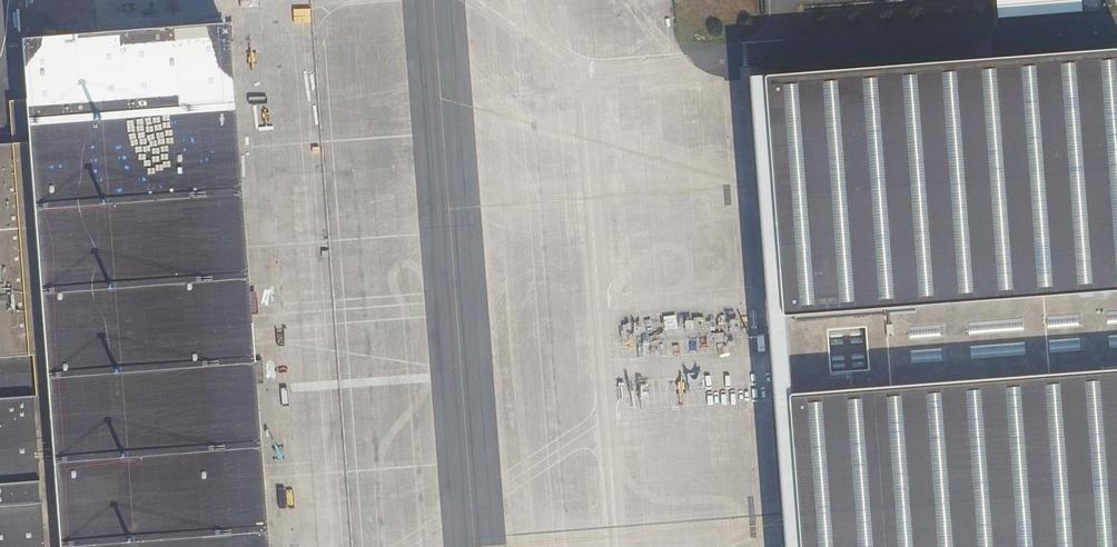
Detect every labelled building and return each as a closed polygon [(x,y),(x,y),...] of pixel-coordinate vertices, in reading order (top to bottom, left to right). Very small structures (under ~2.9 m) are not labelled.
[(22,38),(60,546),(268,546),(229,23),(22,38)] [(766,76),(763,77),(761,79),(760,81),(777,316),(779,318),(782,319),(784,319),(790,389),(786,391),(783,394),(794,546),(1116,546),(1116,49),(766,76)] [(30,355),(14,144),(0,145),(0,357),(30,355)] [(31,396),(35,396),(32,355),(30,355),(0,357),(0,399),(31,396)] [(38,481),(31,396),(0,399),(0,483),(38,481)] [(39,502),(0,505),(0,546),(43,546),(39,502)]
